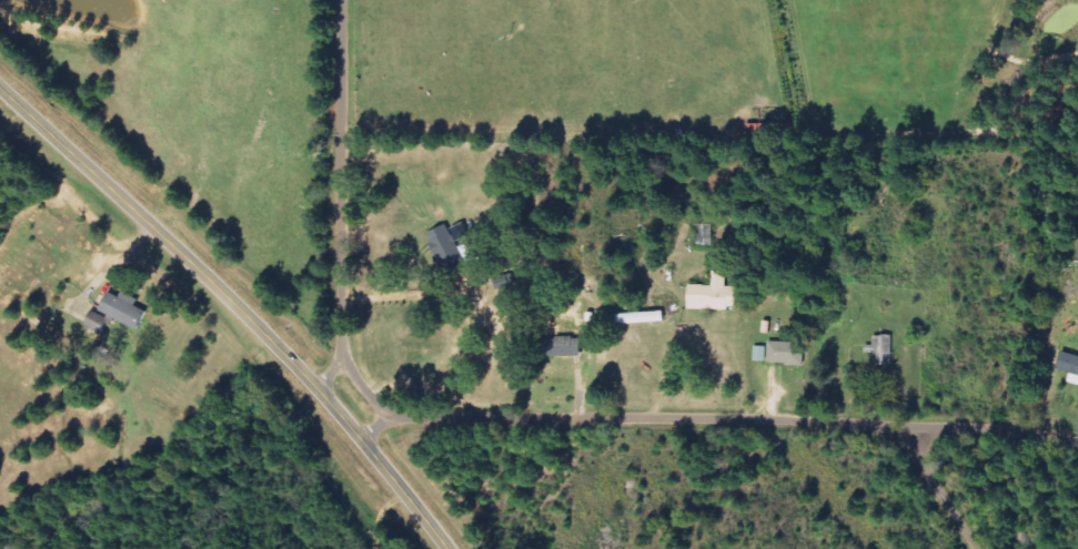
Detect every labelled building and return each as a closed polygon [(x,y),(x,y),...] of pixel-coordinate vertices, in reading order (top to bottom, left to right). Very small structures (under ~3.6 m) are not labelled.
[(428,235),(448,275),(469,265),(449,225),(428,235)] [(690,309),(739,310),(739,287),(728,287),(729,272),(715,272),(715,286),(690,286),(690,309)] [(111,292),(101,311),(139,330),(148,312),(137,307),(141,300),(124,292),(122,298),(111,292)] [(656,323),(656,313),(619,315),(620,324),(656,323)] [(101,334),(108,324),(95,315),(88,325),(101,334)] [(583,357),(582,338),(544,339),(544,358),(583,357)] [(805,365),(805,343),(770,343),(770,365),(805,365)] [(1077,376),(1077,358),(1062,355),(1059,373),(1077,376)]
